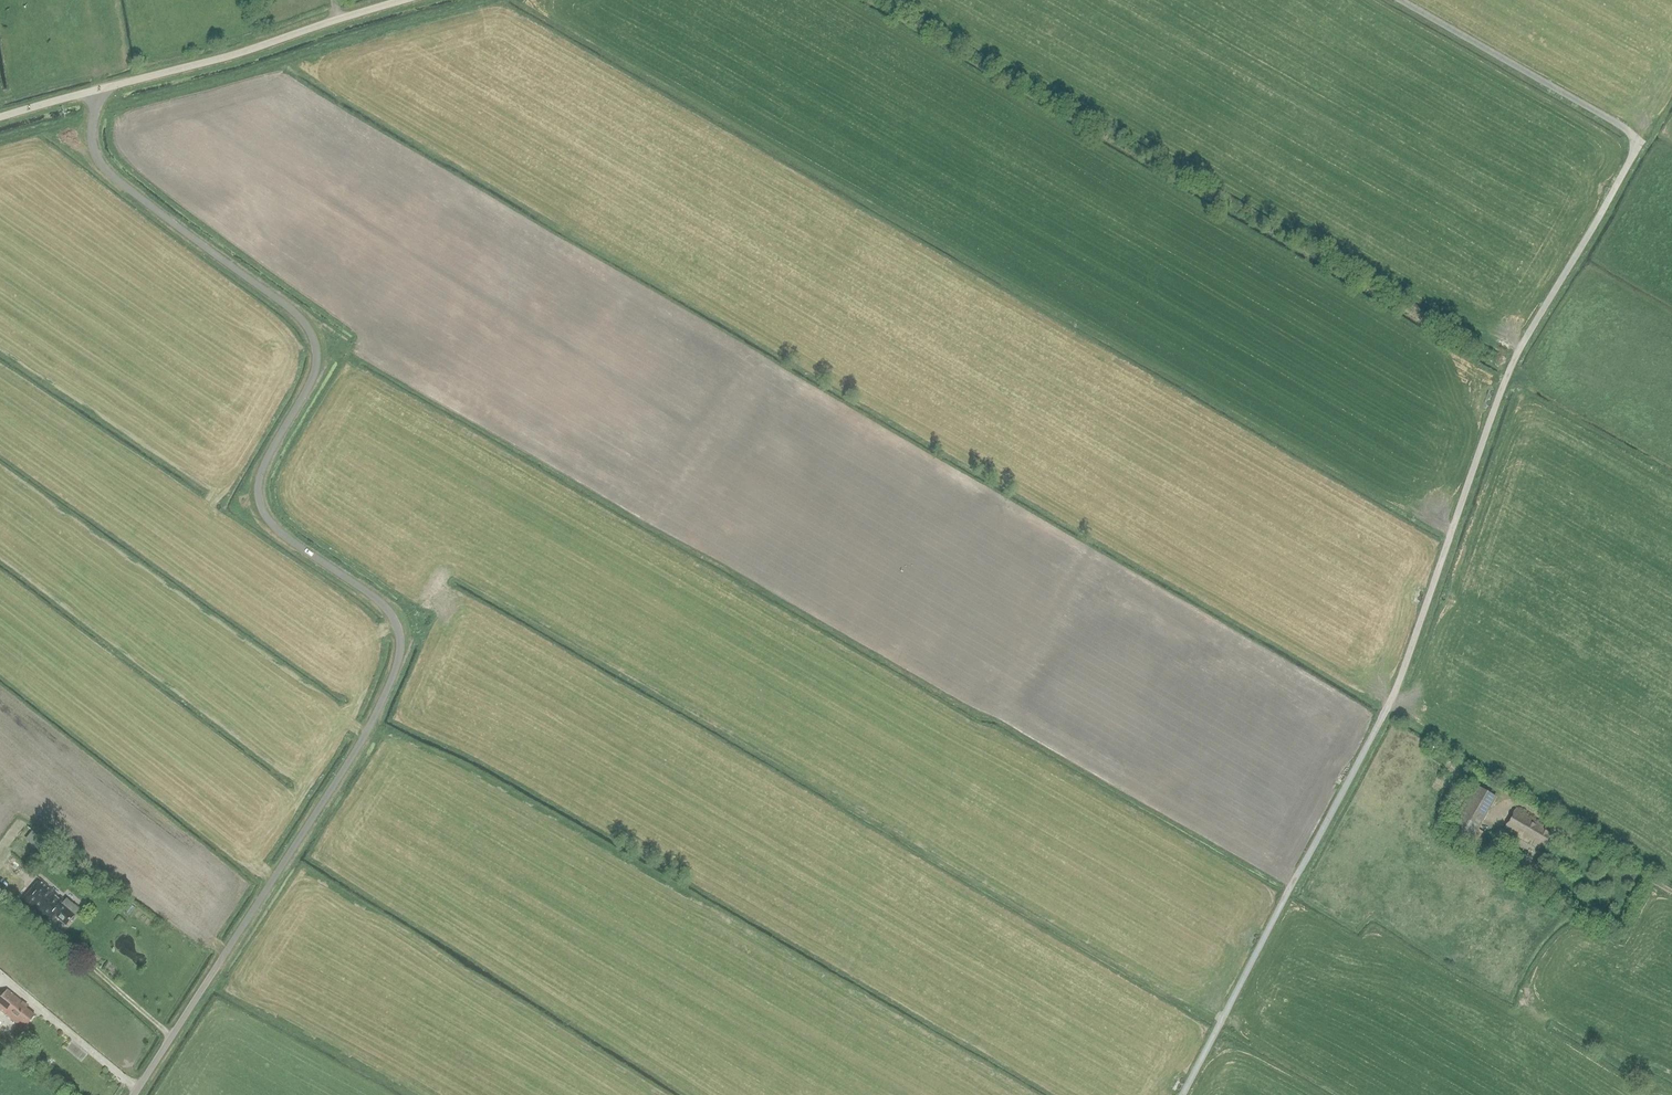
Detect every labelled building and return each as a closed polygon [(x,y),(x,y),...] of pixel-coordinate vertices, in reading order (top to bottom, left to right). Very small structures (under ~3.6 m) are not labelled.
[(1499,799),(1475,784),(1448,827),(1472,841),(1499,799)] [(1551,834),(1535,826),(1538,822),(1515,809),(1504,829),(1542,850),(1551,834)] [(25,840),(42,853),(49,844),(32,831),(25,840)] [(9,862),(0,855),(0,874),(9,862)] [(1529,871),(1541,878),(1547,867),(1535,860),(1529,871)] [(66,925),(79,910),(67,899),(65,901),(41,879),(22,901),(48,924),(55,916),(66,925)] [(36,1014),(21,1002),(22,1002),(7,989),(0,998),(0,1010),(24,1029),(36,1014)]
